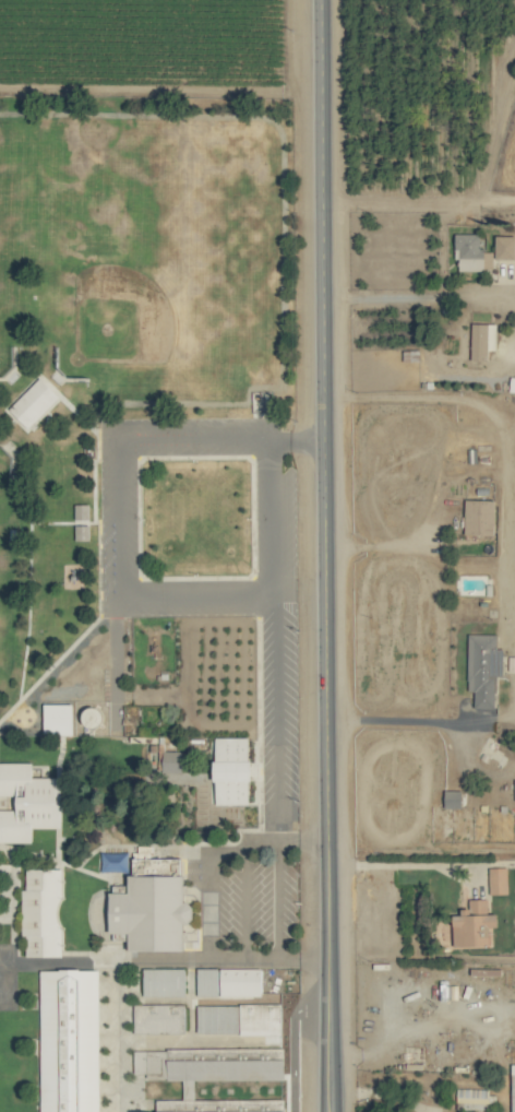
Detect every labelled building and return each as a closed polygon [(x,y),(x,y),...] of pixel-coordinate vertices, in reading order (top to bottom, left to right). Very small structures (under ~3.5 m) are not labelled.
[(480,234),(455,234),(455,260),(459,260),(459,271),(494,270),(493,251),(480,251),(480,234)] [(497,236),(496,258),(514,259),(514,236),(497,236)] [(472,324),(471,360),(487,361),(488,324),(472,324)] [(6,411),(27,431),(59,397),(39,377),(6,411)] [(494,535),(495,500),(465,500),(464,535),(494,535)] [(89,505),(75,505),(75,520),(89,521),(89,505)] [(502,676),(503,648),(496,648),(497,634),(468,633),(467,690),(474,690),(474,706),(495,707),(496,675),(502,676)] [(249,736),(214,736),(215,805),(250,804),(249,736)] [(181,750),(163,751),(163,772),(182,771),(181,750)] [(31,842),(32,827),(61,828),(62,776),(32,776),(32,762),(0,761),(0,795),(17,795),(16,809),(0,809),(0,842),(31,842)] [(462,790),(445,789),(444,807),(461,807),(462,790)] [(490,894),(508,894),(507,867),(489,867),(490,894)] [(61,868),(23,868),(23,936),(26,936),(26,956),(61,956),(61,868)] [(185,874),(130,874),(129,891),(110,891),(110,931),(130,931),(130,949),(188,949),(188,903),(185,903),(185,874)] [(454,946),(488,945),(487,914),(453,915),(454,946)] [(38,971),(44,1100),(42,1100),(42,1111),(79,1111),(77,1084),(85,1084),(84,1073),(81,1073),(80,1047),(100,1046),(96,968),(38,971)] [(185,968),(142,968),(143,996),(185,995),(185,968)] [(261,968),(218,968),(197,968),(196,995),(261,996),(261,968)] [(185,1031),(185,1004),(140,1004),(138,1004),(139,1022),(144,1022),(144,1032),(185,1031)] [(197,1034),(282,1033),(281,1004),(197,1005),(197,1034)] [(249,1079),(249,1058),(167,1059),(167,1050),(134,1050),(134,1077),(182,1077),(182,1099),(174,1099),(174,1110),(157,1110),(157,1111),(267,1111),(267,1099),(220,1099),(220,1110),(194,1110),(194,1079),(249,1079)] [(490,1088),(457,1088),(456,1102),(489,1103),(490,1088)]
